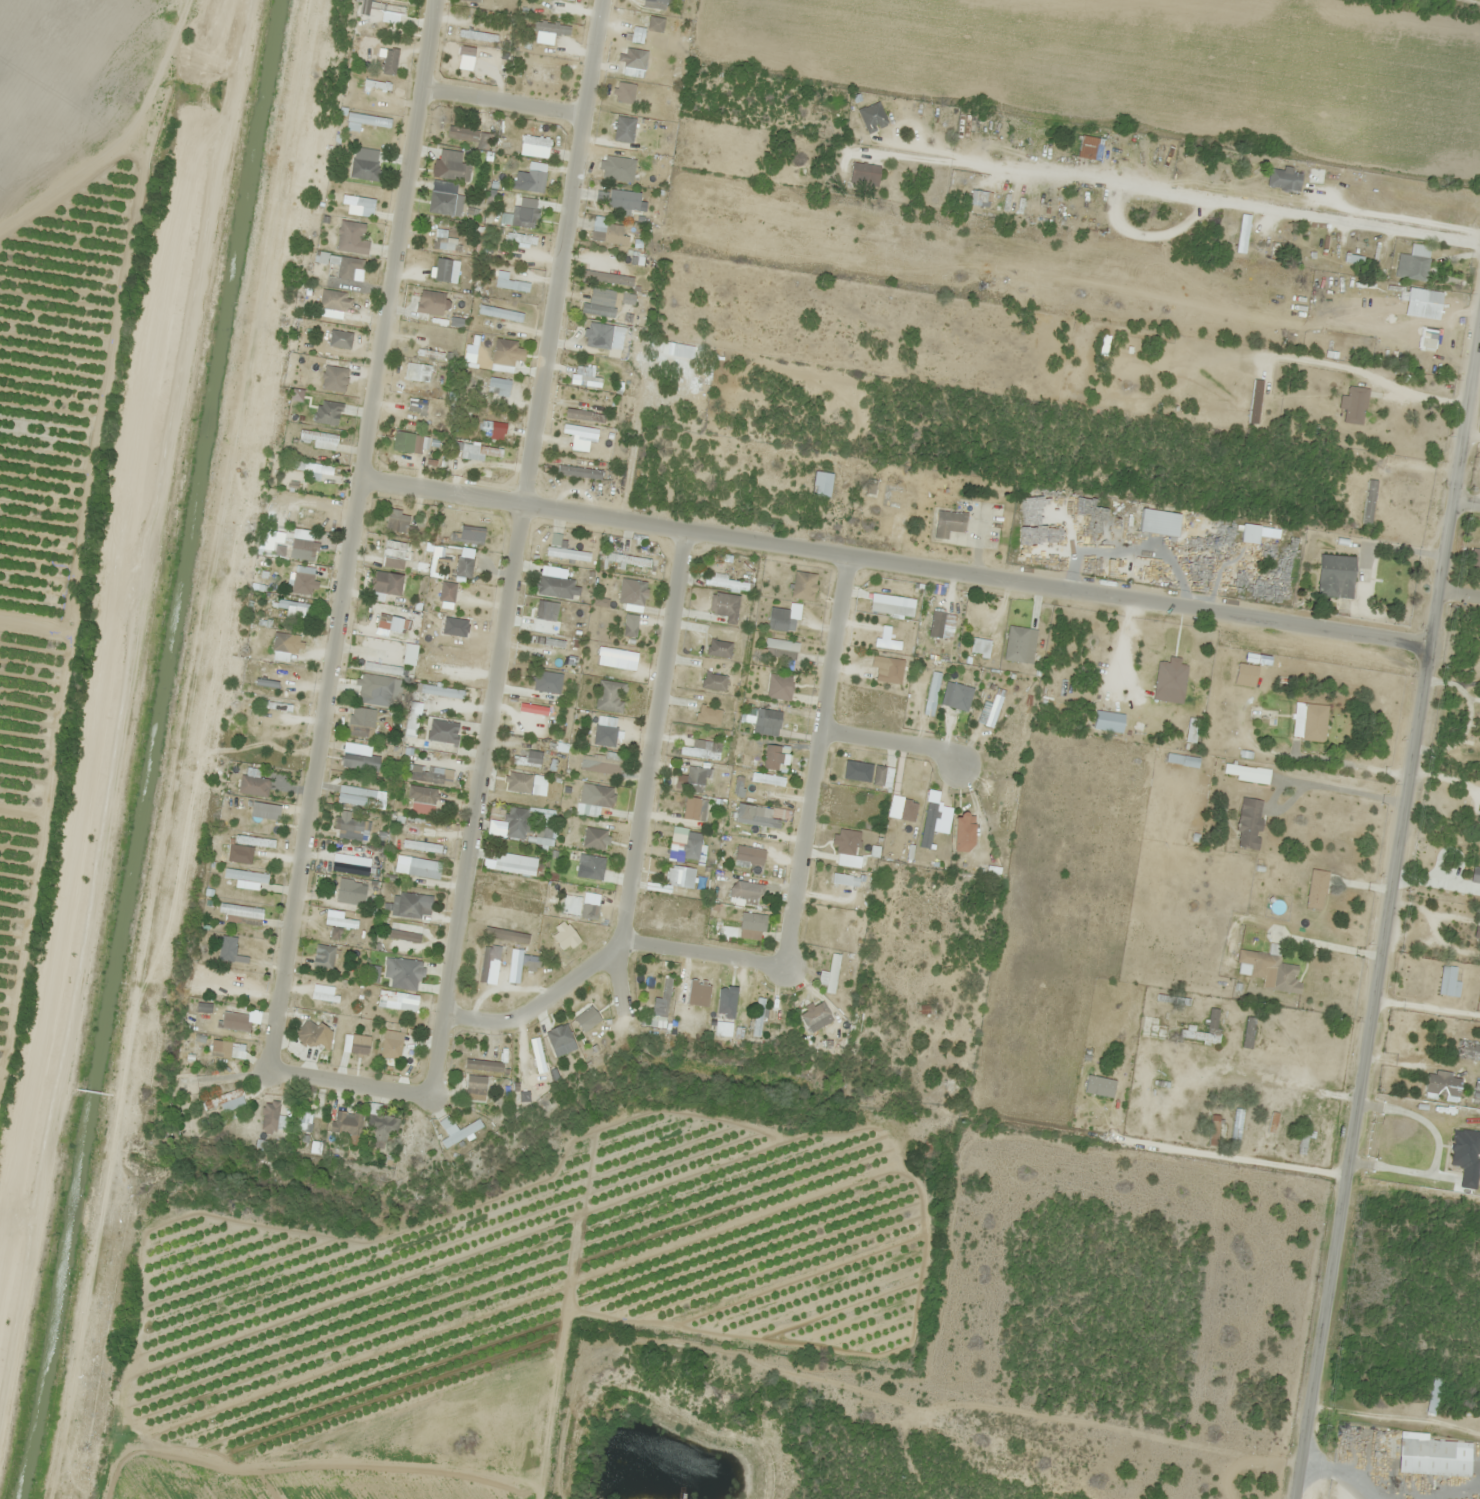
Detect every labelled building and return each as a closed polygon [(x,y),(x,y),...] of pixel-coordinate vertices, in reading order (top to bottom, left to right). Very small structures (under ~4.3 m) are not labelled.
[(405,8),(368,0),(362,0),(360,12),(402,21),(405,8)] [(646,29),(635,26),(632,42),(643,44),(646,29)] [(498,34),(460,31),(459,39),(498,42),(498,34)] [(395,76),(399,51),(382,48),(381,55),(385,56),(382,74),(395,76)] [(624,66),(644,70),(647,52),(627,48),(624,66)] [(542,82),(544,68),(532,66),(529,80),(542,82)] [(859,109),(868,133),(889,125),(879,101),(859,109)] [(636,119),(618,116),(613,140),(632,144),(636,119)] [(488,151),(491,133),(448,126),(446,139),(477,144),(476,149),(488,151)] [(552,138),(509,129),(507,138),(551,146),(552,138)] [(1078,158),(1102,162),(1106,139),(1082,135),(1078,158)] [(382,163),(353,158),(349,177),(378,182),(382,163)] [(469,182),(472,165),(440,160),(437,177),(469,182)] [(879,187),(882,166),(853,163),(850,184),(879,187)] [(1301,193),(1304,173),(1271,167),(1268,187),(1301,193)] [(429,212),(454,216),(459,185),(434,180),(429,212)] [(641,194),(598,188),(596,204),(639,210),(641,194)] [(376,199),(343,195),(342,205),(375,208),(376,199)] [(540,210),(514,205),(511,224),(537,229),(540,210)] [(606,232),(606,227),(593,226),(591,241),(621,244),(622,234),(606,232)] [(363,253),(365,235),(332,231),(331,240),(346,242),(345,251),(363,253)] [(460,251),(462,239),(435,236),(434,248),(460,251)] [(333,254),(320,253),(319,262),(332,264),(333,254)] [(1430,258),(1399,253),(1395,278),(1426,282),(1430,258)] [(355,269),(364,270),(365,259),(340,257),(338,279),(354,280),(355,269)] [(449,283),(454,260),(439,257),(434,279),(449,283)] [(634,277),(589,270),(587,279),(632,287),(634,277)] [(445,311),(446,293),(420,290),(418,312),(453,315),(453,311),(445,311)] [(616,309),(584,302),(582,312),(614,319),(616,309)] [(344,320),(346,306),(329,303),(326,317),(344,320)] [(479,314),(522,324),(524,314),(481,305),(479,314)] [(330,346),(351,349),(353,333),(332,330),(330,346)] [(514,367),(519,342),(497,337),(492,363),(514,367)] [(432,366),(411,364),(409,380),(430,383),(432,366)] [(333,384),(349,384),(349,369),(333,369),(333,384)] [(602,378),(572,375),(571,384),(602,387),(602,378)] [(498,390),(497,396),(509,398),(513,381),(491,376),(489,388),(498,390)] [(1263,380),(1254,379),(1248,423),(1258,424),(1263,380)] [(1344,422),(1364,425),(1369,388),(1349,386),(1344,422)] [(408,412),(427,414),(429,399),(410,397),(408,412)] [(339,427),(344,404),(319,399),(314,421),(339,427)] [(506,433),(506,423),(483,422),(483,432),(506,433)] [(563,433),(598,439),(599,430),(564,424),(563,433)] [(338,450),(339,434),(301,431),(300,439),(315,440),(314,448),(338,450)] [(393,449),(413,452),(416,434),(396,431),(393,449)] [(333,465),(311,465),(311,476),(316,476),(316,480),(333,480),(333,465)] [(813,495),(831,497),(834,473),(816,470),(813,495)] [(1371,525),(1379,480),(1368,479),(1361,523),(1371,525)] [(917,493),(891,490),(890,502),(916,505),(917,493)] [(965,532),(968,513),(938,509),(934,538),(949,540),(950,531),(965,532)] [(388,532),(415,532),(415,527),(409,527),(409,510),(388,510),(388,532)] [(275,532),(266,531),(264,547),(273,548),(275,532)] [(591,552),(563,549),(565,535),(552,533),(548,557),(590,562),(591,552)] [(403,558),(407,546),(389,538),(384,550),(403,558)] [(1479,570),(1479,551),(1471,550),(1470,570),(1479,570)] [(292,557),(317,562),(318,556),(293,551),(292,557)] [(474,557),(458,555),(456,575),(472,577),(474,557)] [(1356,555),(1320,555),(1319,597),(1355,598),(1356,555)] [(314,568),(297,566),(293,593),(310,596),(314,568)] [(557,597),(561,578),(540,573),(536,593),(557,597)] [(749,583),(706,577),(705,585),(748,590),(749,583)] [(648,582),(631,580),(628,604),(646,606),(648,582)] [(399,603),(401,587),(372,582),(370,598),(399,603)] [(741,596),(716,592),(712,615),(738,619),(741,596)] [(904,613),(906,598),(881,594),(879,609),(904,613)] [(311,618),(314,606),(280,599),(278,607),(290,610),(289,613),(311,618)] [(535,619),(556,622),(559,604),(538,600),(535,619)] [(474,613),(474,604),(440,602),(439,611),(474,613)] [(770,631),(790,630),(789,608),(769,609),(770,631)] [(1003,611),(969,608),(968,616),(1002,619),(1003,611)] [(401,633),(405,619),(381,613),(377,627),(401,633)] [(638,624),(625,624),(624,636),(637,636),(638,624)] [(291,653),(293,634),(275,633),(273,651),(291,653)] [(436,644),(469,648),(470,638),(437,635),(436,644)] [(566,641),(532,636),(530,644),(565,649),(566,641)] [(799,643),(767,637),(764,655),(796,661),(799,643)] [(731,659),(733,643),(709,639),(707,655),(731,659)] [(637,661),(638,651),(599,647),(599,656),(637,661)] [(386,652),(377,648),(373,657),(367,655),(365,661),(399,674),(403,664),(384,656),(386,652)] [(881,659),(862,657),(861,670),(880,672),(881,659)] [(1259,665),(1237,663),(1235,684),(1257,686),(1259,665)] [(273,686),(293,689),(296,670),(276,666),(273,686)] [(921,702),(924,667),(917,666),(913,701),(921,702)] [(726,690),(728,676),(704,672),(702,687),(726,690)] [(791,700),(794,676),(769,673),(766,697),(791,700)] [(393,705),(395,676),(364,675),(363,704),(393,705)] [(617,694),(624,694),(625,684),(599,682),(597,710),(613,711),(613,703),(617,704),(617,694)] [(563,694),(525,690),(524,698),(563,703),(563,694)] [(971,692),(963,691),(958,718),(966,720),(971,692)] [(1003,697),(995,695),(986,726),(993,728),(1003,697)] [(262,709),(291,712),(292,705),(263,702),(262,709)] [(1329,705),(1296,702),(1292,739),(1326,742),(1329,705)] [(723,725),(725,717),(692,708),(689,716),(723,725)] [(782,727),(783,711),(763,709),(761,726),(782,727)] [(1108,721),(1132,725),(1131,729),(1139,730),(1141,716),(1110,712),(1108,721)] [(457,744),(460,722),(430,719),(427,741),(457,744)] [(347,734),(367,738),(369,727),(350,723),(347,734)] [(682,746),(680,754),(719,761),(720,752),(703,749),(704,740),(694,738),(692,748),(682,746)] [(364,746),(346,742),(341,765),(378,773),(381,757),(363,753),(364,746)] [(544,754),(529,749),(525,759),(515,755),(513,760),(538,770),(544,754)] [(620,776),(622,754),(606,752),(605,757),(582,754),(580,772),(620,776)] [(1166,763),(1199,767),(1200,757),(1168,753),(1166,763)] [(1224,776),(1268,784),(1271,770),(1226,762),(1224,776)] [(443,784),(445,769),(411,764),(409,779),(443,784)] [(263,779),(261,788),(276,791),(278,781),(286,782),(287,774),(244,767),(242,775),(263,779)] [(884,767),(876,767),(875,784),(883,784),(884,767)] [(746,787),(772,790),(774,774),(748,771),(746,787)] [(548,777),(508,772),(506,791),(546,796),(548,777)] [(686,791),(703,792),(705,774),(687,773),(686,791)] [(436,806),(439,790),(411,784),(407,800),(436,806)] [(338,803),(370,808),(373,790),(341,785),(338,803)] [(612,809),(615,789),(592,785),(589,805),(612,809)] [(1237,847),(1259,849),(1265,800),(1243,797),(1237,847)] [(506,830),(532,833),(535,810),(509,807),(506,830)] [(983,817),(972,817),(972,808),(962,808),(962,853),(971,853),(971,839),(983,839),(983,817)] [(736,821),(780,828),(781,818),(738,811),(736,821)] [(364,819),(337,819),(336,839),(363,839),(364,819)] [(442,839),(428,837),(429,829),(406,826),(403,843),(441,848),(442,839)] [(552,828),(538,827),(538,838),(552,839),(552,828)] [(609,831),(587,827),(583,847),(605,851),(609,831)] [(275,840),(237,836),(236,844),(275,848),(275,840)] [(703,842),(688,837),(682,856),(697,861),(703,842)] [(753,848),(738,845),(734,865),(749,868),(753,848)] [(517,864),(519,857),(500,853),(496,868),(534,877),(536,868),(517,864)] [(565,873),(573,873),(574,863),(606,867),(607,858),(567,854),(565,873)] [(443,863),(398,855),(395,872),(408,875),(409,867),(441,873),(443,863)] [(694,888),(696,868),(672,866),(670,885),(694,888)] [(1473,867),(1471,882),(1479,883),(1479,868),(1473,867)] [(1306,907),(1324,909),(1329,871),(1311,869),(1306,907)] [(269,883),(269,872),(226,872),(226,878),(237,878),(237,889),(259,889),(259,883),(269,883)] [(833,884),(851,885),(851,874),(833,874),(833,884)] [(365,882),(340,880),(339,894),(364,896),(365,882)] [(758,893),(732,888),(729,901),(755,907),(758,893)] [(433,898),(396,892),(392,914),(430,920),(433,898)] [(694,906),(663,901),(659,925),(689,931),(694,906)] [(241,915),(240,923),(261,926),(264,909),(221,903),(219,912),(241,915)] [(766,914),(741,913),(741,929),(765,930),(766,914)] [(339,929),(331,929),(331,939),(339,939),(339,929)] [(421,935),(392,929),(390,937),(420,944),(421,935)] [(524,940),(524,932),(487,930),(486,938),(524,940)] [(220,947),(257,956),(260,944),(222,936),(220,947)] [(312,966),(332,970),(337,947),(317,943),(312,966)] [(1301,994),(1302,984),(1296,982),(1299,966),(1279,963),(1282,945),(1269,943),(1262,987),(1301,994)] [(488,982),(492,948),(484,946),(479,981),(488,982)] [(842,955),(833,953),(825,992),(834,994),(842,955)] [(529,968),(531,956),(516,954),(514,966),(529,968)] [(391,979),(423,982),(425,962),(393,959),(391,979)] [(1457,966),(1441,965),(1440,996),(1460,997),(1460,980),(1457,980),(1457,966)] [(255,978),(211,969),(209,977),(253,987),(255,978)] [(399,1001),(399,1011),(417,1011),(418,994),(380,992),(380,1001),(399,1001)] [(574,1019),(584,1032),(600,1020),(590,1007),(574,1019)] [(1220,1042),(1220,1008),(1208,1008),(1208,1042),(1220,1042)] [(222,1025),(245,1032),(249,1017),(226,1010),(222,1025)] [(308,1017),(295,1035),(316,1049),(329,1031),(308,1017)] [(1255,1018),(1247,1017),(1244,1046),(1252,1047),(1255,1018)] [(1149,1037),(1166,1039),(1168,1026),(1151,1023),(1149,1037)] [(381,1058),(401,1061),(404,1033),(384,1031),(381,1058)] [(549,1080),(538,1038),(530,1040),(540,1082),(549,1080)] [(1460,1039),(1457,1057),(1479,1061),(1479,1042),(1460,1039)] [(213,1048),(223,1049),(222,1057),(245,1059),(246,1044),(214,1041),(213,1048)] [(504,1063),(466,1058),(465,1069),(503,1073),(504,1063)] [(487,1077),(466,1075),(464,1098),(486,1100),(487,1077)] [(1475,1083),(1472,1104),(1479,1105),(1479,1083),(1475,1083)] [(201,1101),(204,1110),(222,1105),(224,1111),(246,1105),(242,1090),(201,1101)] [(274,1132),(281,1106),(267,1102),(259,1128),(274,1132)] [(1244,1109),(1236,1108),(1231,1144),(1239,1145),(1244,1109)] [(294,1127),(309,1132),(314,1114),(299,1109),(294,1127)] [(359,1137),(364,1115),(335,1109),(331,1131),(359,1137)] [(439,1135),(443,1142),(479,1118),(474,1110),(439,1135)] [(367,1129),(375,1130),(373,1141),(386,1143),(388,1134),(397,1135),(400,1118),(369,1113),(367,1129)] [(1221,1116),(1211,1114),(1208,1138),(1217,1140),(1221,1116)] [(409,1156),(416,1123),(409,1121),(402,1155),(409,1156)] [(1479,1171),(1479,1166),(1479,1130),(1455,1127),(1450,1168),(1479,1171)] [(1436,1415),(1440,1379),(1433,1378),(1429,1414),(1436,1415)] [(1455,1459),(1456,1441),(1401,1439),(1400,1456),(1455,1459)]
